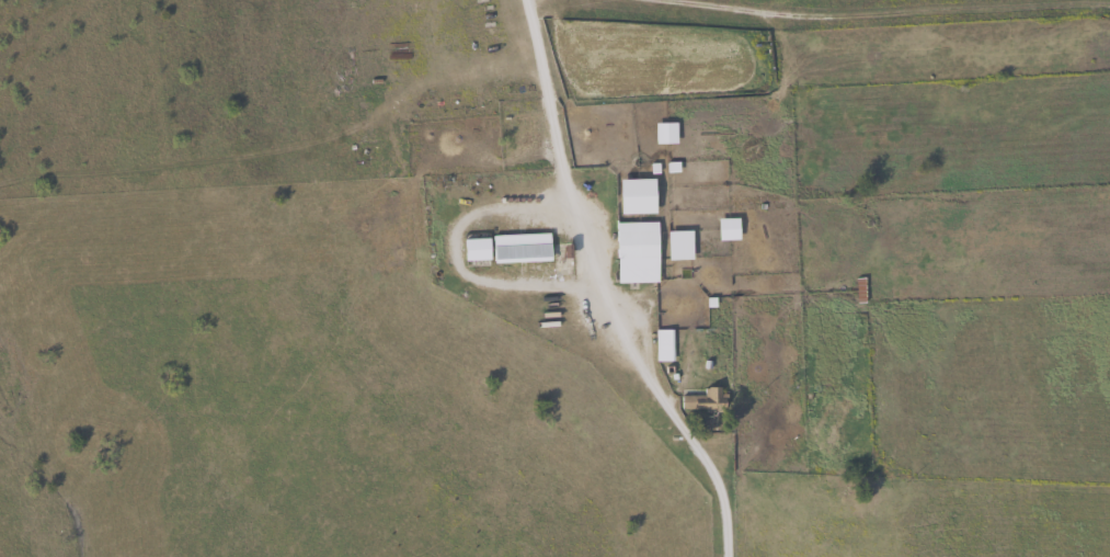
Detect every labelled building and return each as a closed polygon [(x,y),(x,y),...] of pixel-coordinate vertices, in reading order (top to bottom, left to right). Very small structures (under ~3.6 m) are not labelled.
[(657,215),(622,215),(622,180),(657,180),(657,215)] [(617,260),(617,223),(659,223),(659,270),(638,270),(638,260),(617,260)] [(493,236),(552,235),(552,262),(493,263),(493,236)] [(863,304),(855,305),(854,281),(862,280),(863,304)] [(672,362),(656,362),(656,331),(672,331),(672,362)] [(703,397),(703,388),(718,388),(718,411),(682,411),(682,397),(703,397)]
